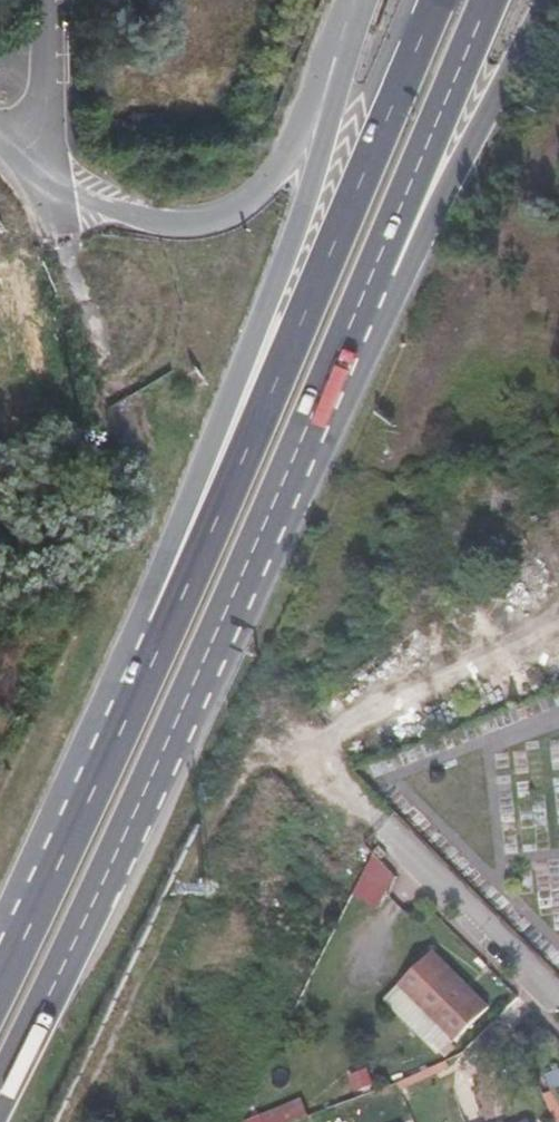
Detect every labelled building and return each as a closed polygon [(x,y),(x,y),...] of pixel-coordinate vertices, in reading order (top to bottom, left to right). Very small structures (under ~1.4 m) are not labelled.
[(378,855),(360,895),(385,907),(399,876),(378,855)] [(404,987),(460,1044),(493,1011),(435,954),(404,987)] [(460,1044),(404,987),(388,1002),(444,1059),(460,1044)]
